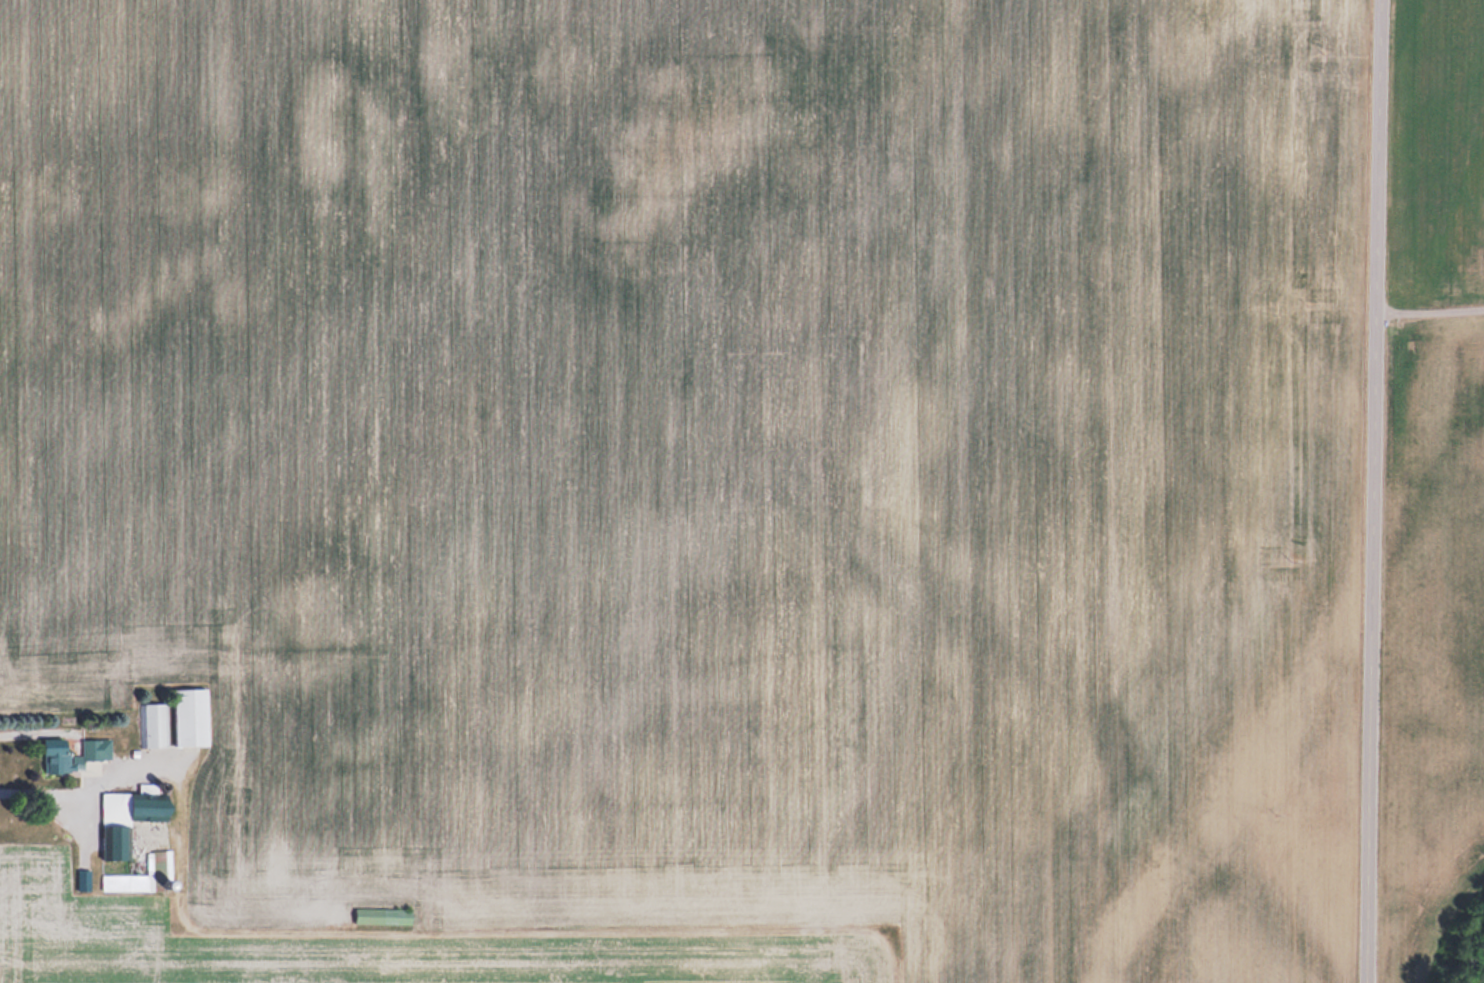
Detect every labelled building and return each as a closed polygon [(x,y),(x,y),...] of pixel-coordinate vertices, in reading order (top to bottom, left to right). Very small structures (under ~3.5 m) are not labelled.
[(174,745),(206,745),(206,689),(174,689),(174,745)] [(143,747),(167,747),(167,704),(143,704),(143,747)] [(81,739),(81,754),(63,754),(63,739),(42,739),(42,771),(82,771),(83,760),(109,760),(109,739),(81,739)] [(138,793),(100,793),(102,862),(129,861),(128,821),(167,820),(167,791),(158,791),(158,784),(138,785),(138,793)] [(152,875),(101,875),(101,891),(152,891),(152,875)]
